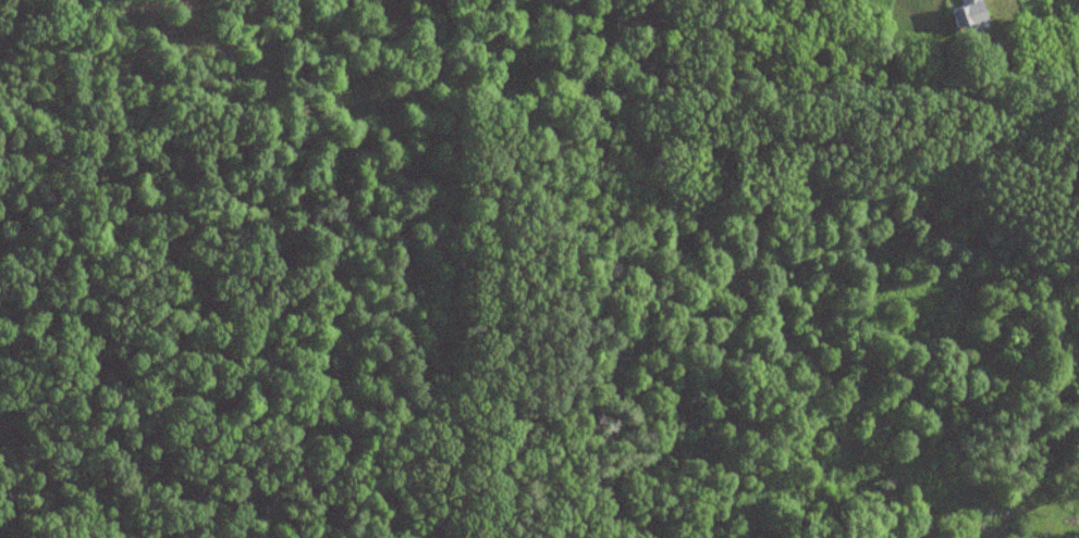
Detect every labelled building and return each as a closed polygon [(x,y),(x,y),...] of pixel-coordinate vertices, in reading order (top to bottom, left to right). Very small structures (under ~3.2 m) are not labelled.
[(950,27),(981,21),(977,0),(958,0),(959,6),(946,8),(950,27)]
